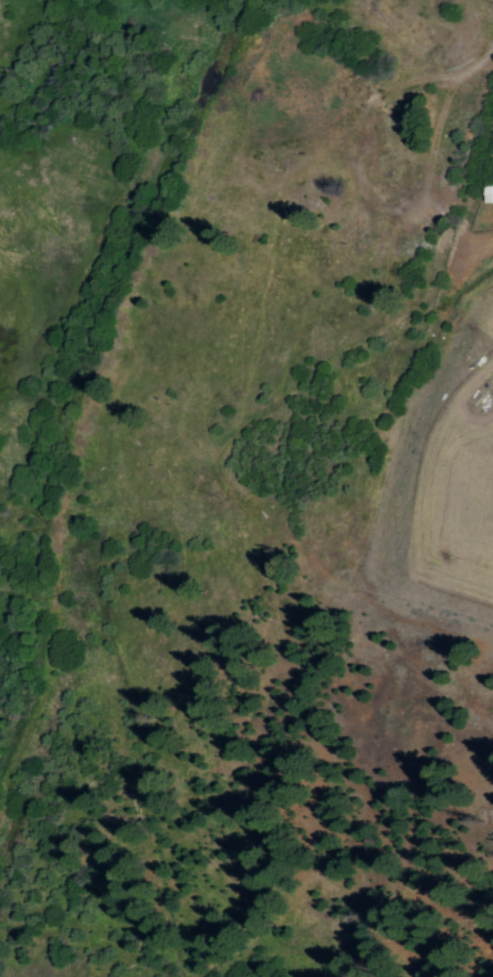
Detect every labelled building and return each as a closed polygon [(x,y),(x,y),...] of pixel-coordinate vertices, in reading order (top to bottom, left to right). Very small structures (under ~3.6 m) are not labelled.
[(492,201),(492,185),(480,185),(481,202),(492,201)]
